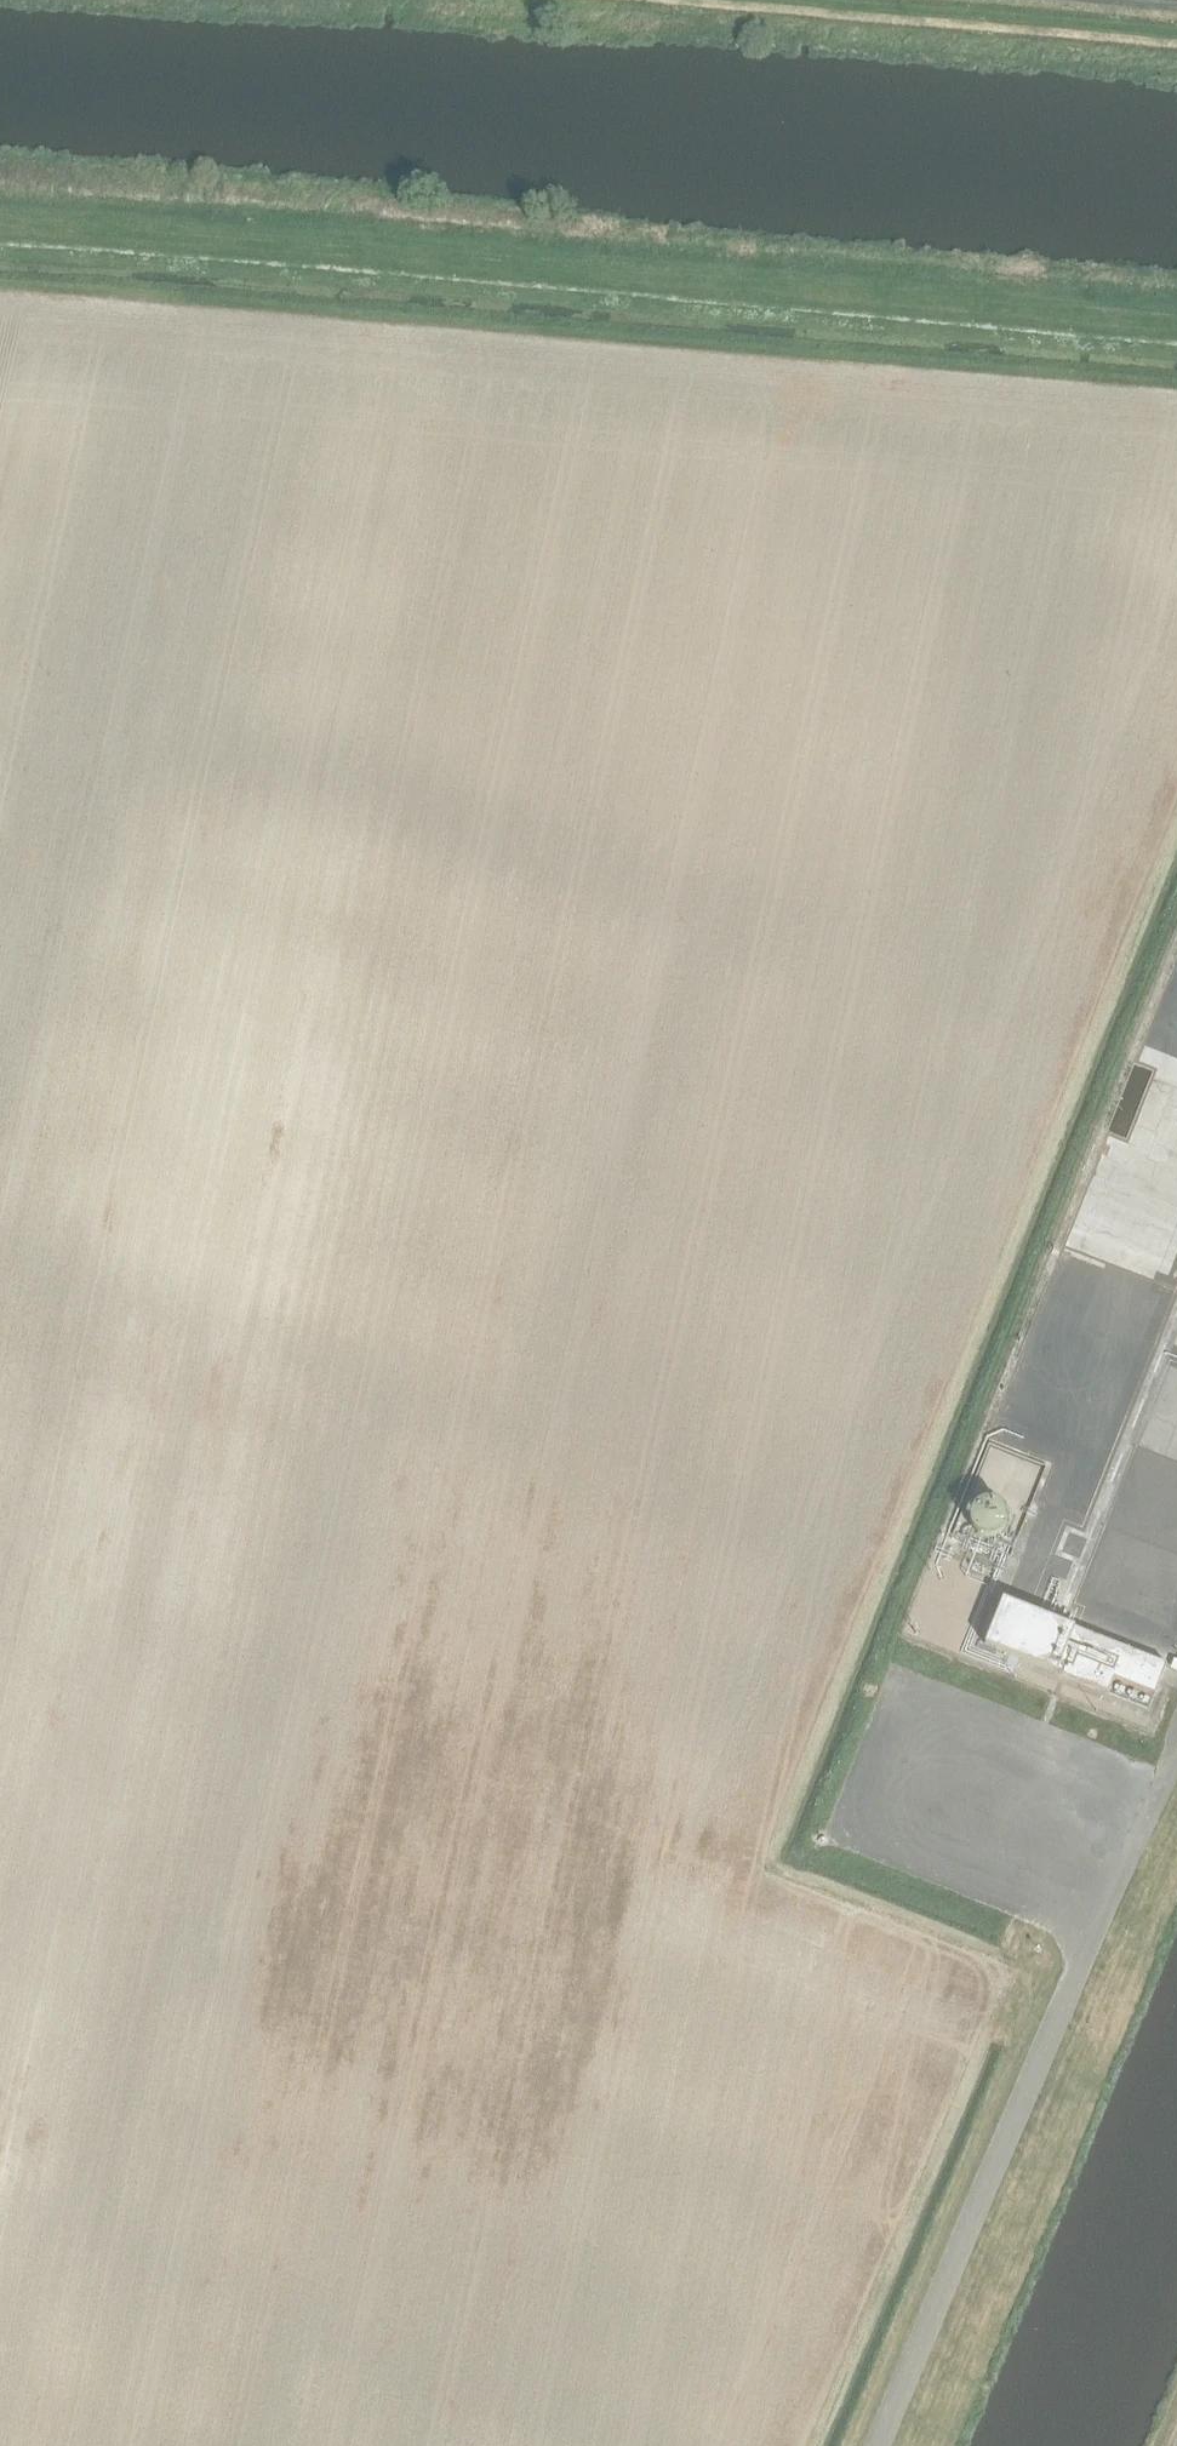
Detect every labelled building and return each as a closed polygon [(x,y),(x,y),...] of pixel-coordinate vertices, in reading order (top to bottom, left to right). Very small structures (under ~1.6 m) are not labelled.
[(1167,1665),(1004,1599),(986,1644),(1109,1694),(1115,1678),(1155,1694),(1167,1665)]
